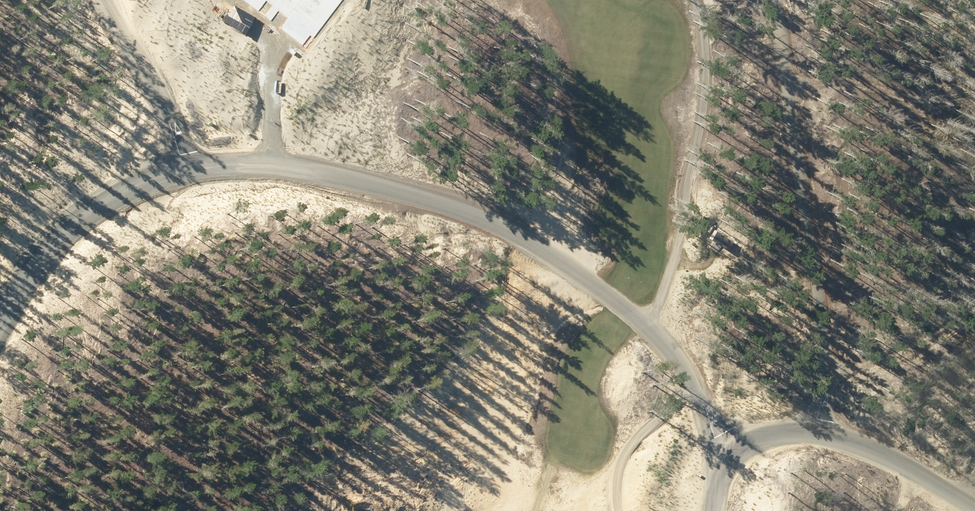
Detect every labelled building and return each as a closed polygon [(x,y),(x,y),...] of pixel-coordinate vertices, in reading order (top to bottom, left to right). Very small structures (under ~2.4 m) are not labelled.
[(304,46),(340,0),(290,0),(289,0),(244,0),(304,46)]
